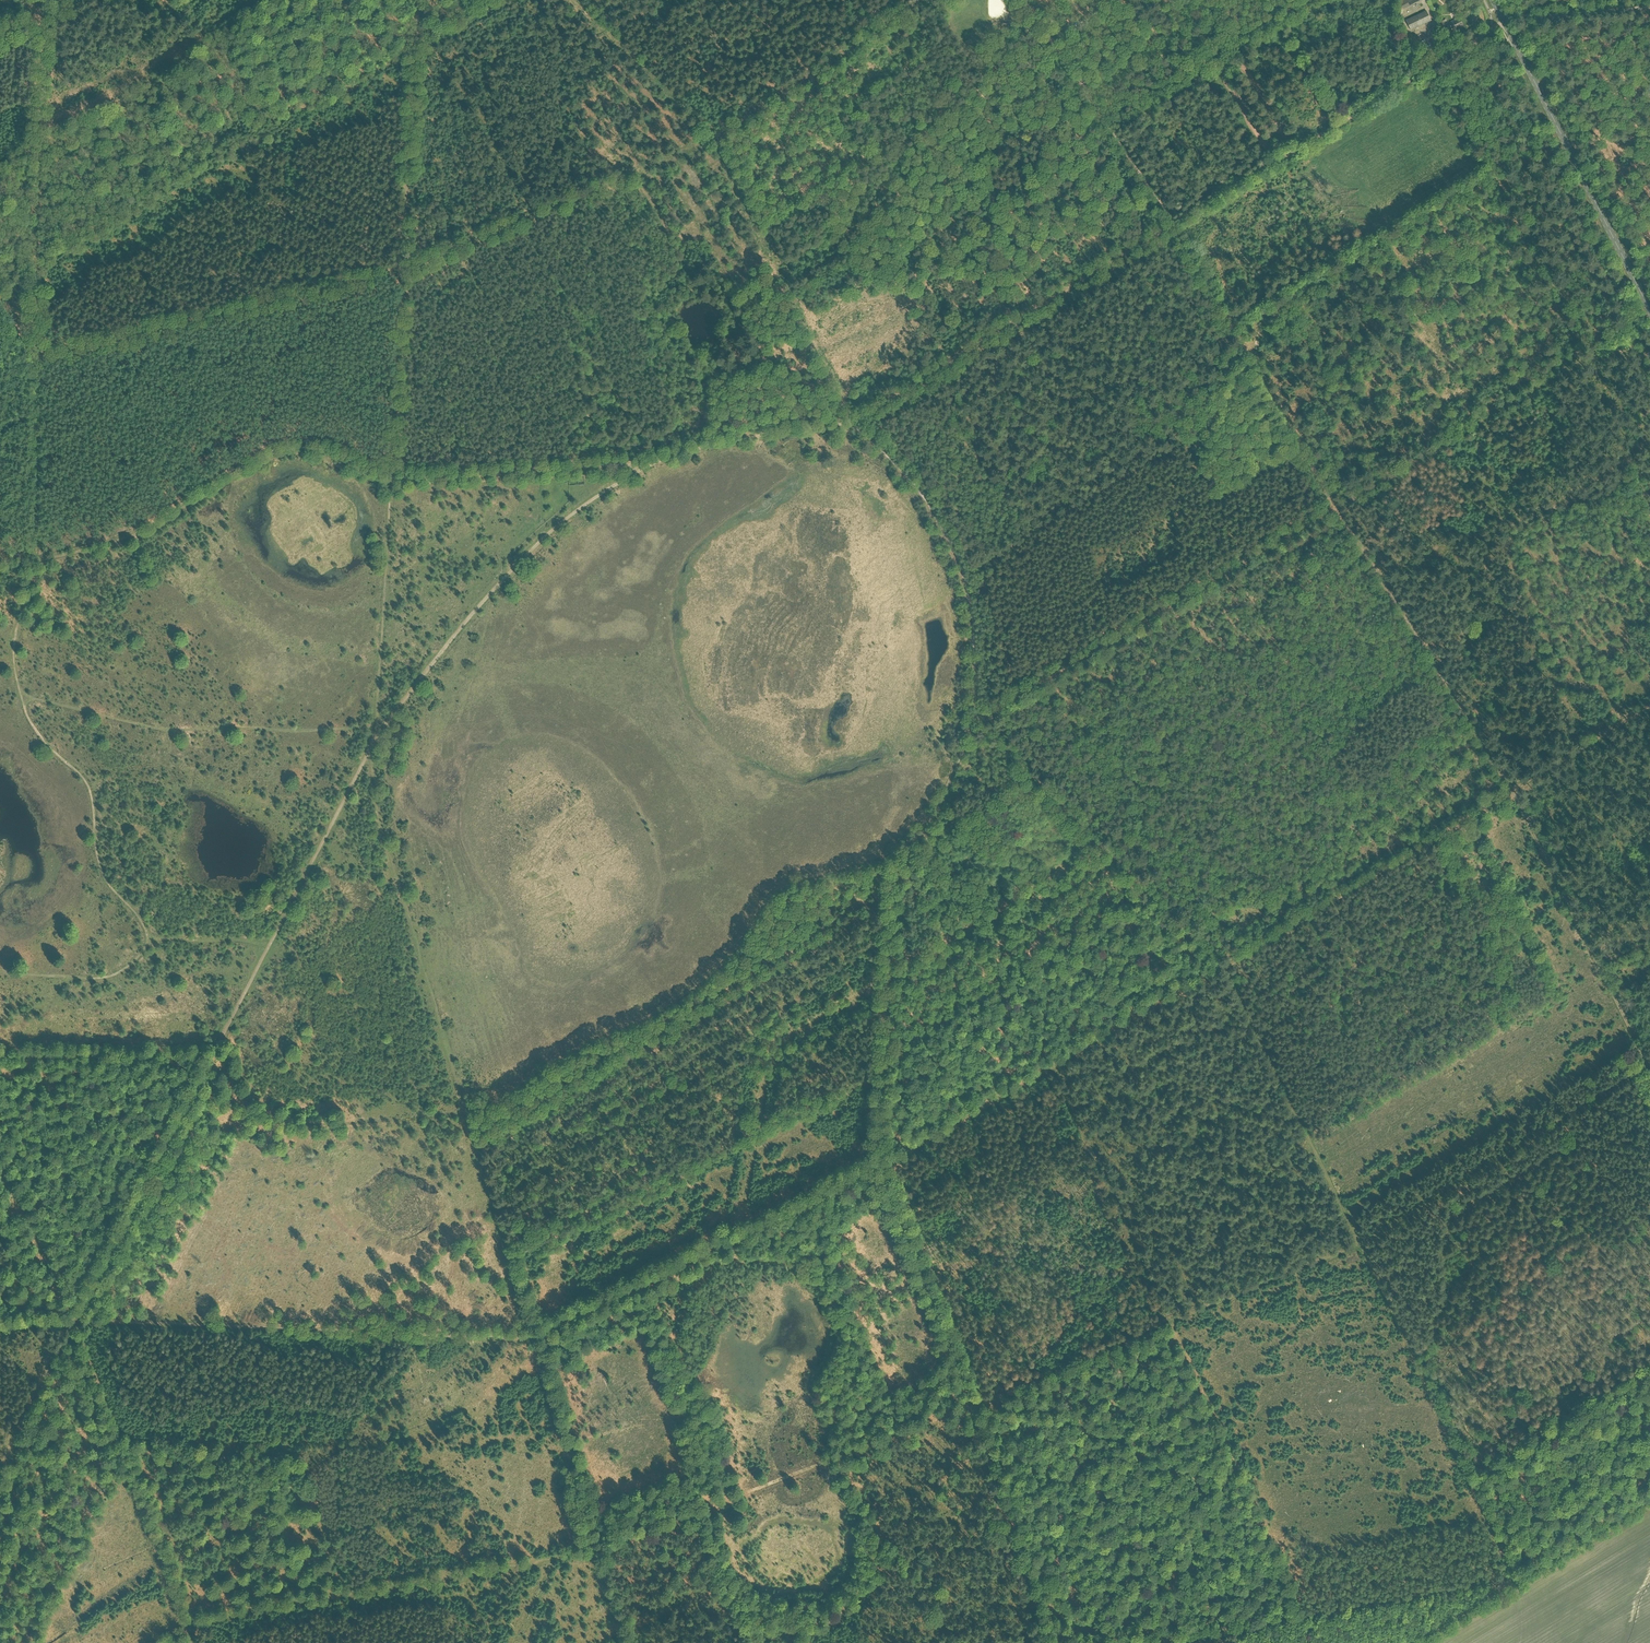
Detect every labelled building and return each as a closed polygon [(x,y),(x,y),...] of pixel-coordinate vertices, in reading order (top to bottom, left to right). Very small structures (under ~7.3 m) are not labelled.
[(1404,10),(1422,0),(1399,0),(1404,10)] [(1406,20),(1409,25),(1412,30),(1432,20),(1427,10),(1406,20)] [(1445,23),(1447,21),(1445,17),(1438,21),(1443,30),(1447,28),(1445,23)] [(1464,26),(1460,17),(1450,22),(1455,31),(1464,26)]
